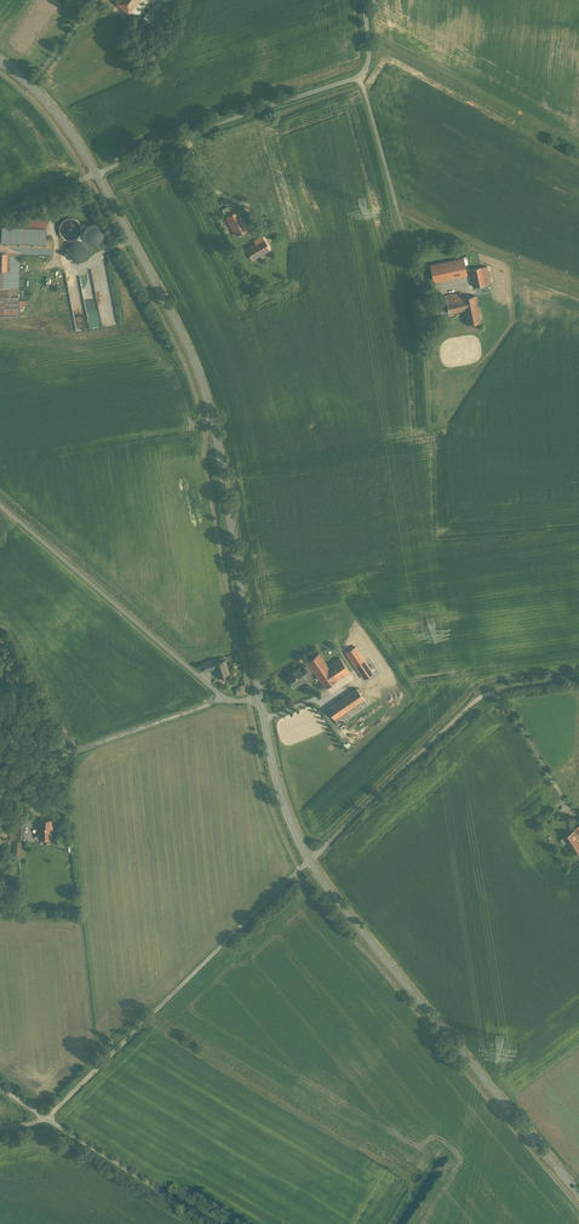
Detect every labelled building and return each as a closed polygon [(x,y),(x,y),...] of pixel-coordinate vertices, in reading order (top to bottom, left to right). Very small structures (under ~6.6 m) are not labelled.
[(117,4),(129,13),(139,0),(120,0),(117,4)] [(129,13),(136,18),(150,0),(139,0),(129,13)] [(248,230),(241,217),(238,218),(237,218),(236,217),(234,213),(227,216),(234,230),(233,231),(236,236),(248,230)] [(76,239),(78,219),(62,217),(59,237),(76,239)] [(0,238),(0,315),(18,316),(20,253),(51,254),(52,240),(51,240),(51,238),(47,237),(47,240),(45,240),(45,219),(20,218),(20,223),(3,222),(2,238),(0,238)] [(85,242),(101,241),(100,223),(84,224),(85,242)] [(269,249),(262,236),(255,241),(256,243),(247,249),(252,259),(269,249)] [(71,244),(67,255),(84,262),(89,250),(71,244)] [(463,257),(433,263),(436,278),(466,273),(463,257)] [(487,263),(472,266),(476,284),(491,281),(487,263)] [(75,330),(89,328),(81,278),(75,279),(75,278),(67,279),(75,330)] [(462,290),(446,293),(449,310),(466,307),(469,322),(483,320),(478,293),(464,295),(462,290)] [(100,328),(100,312),(89,313),(90,328),(100,328)] [(355,647),(347,653),(364,678),(373,673),(355,647)] [(326,687),(349,671),(340,658),(327,666),(319,653),(307,661),(309,664),(313,670),(326,687)] [(215,668),(214,663),(213,660),(202,663),(205,671),(215,668)] [(214,663),(215,668),(218,677),(229,674),(225,660),(214,663)] [(301,681),(310,675),(308,673),(313,670),(309,664),(304,667),(302,664),(287,675),(291,681),(292,680),(296,686),(302,682),(301,681)] [(236,689),(236,694),(245,693),(244,685),(238,686),(239,689),(236,689)] [(368,705),(357,688),(327,709),(338,725),(368,705)] [(51,825),(51,820),(40,819),(39,838),(44,838),(44,842),(49,842),(50,839),(51,830),(52,830),(52,826),(51,825)] [(566,833),(577,849),(578,848),(578,823),(566,833)]
